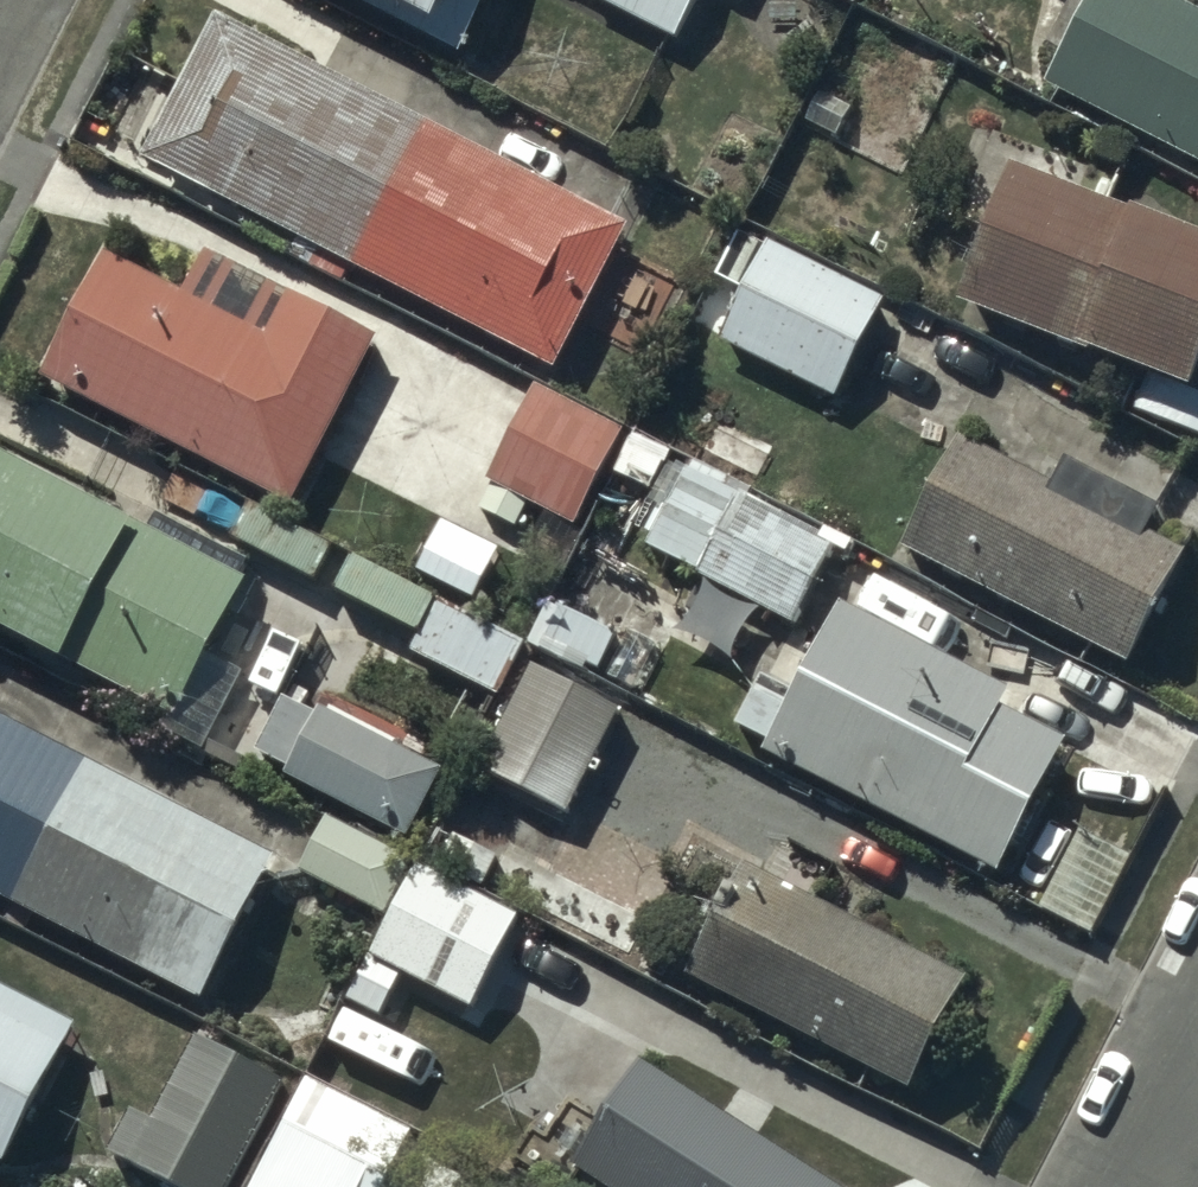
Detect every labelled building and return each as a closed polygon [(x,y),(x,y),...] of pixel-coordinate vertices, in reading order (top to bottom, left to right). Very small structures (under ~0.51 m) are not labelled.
[(461,63),(496,0),(345,0),(461,63)] [(596,0),(680,44),(704,0),(596,0)] [(1163,0),(1098,0),(1048,97),(1197,175),(1197,18),(1163,0)] [(223,24),(148,166),(553,376),(628,234),(223,24)] [(853,116),(822,99),(809,122),(840,139),(853,116)] [(964,313),(1197,407),(1197,249),(1018,177),(964,313)] [(891,304),(775,249),(726,349),(843,404),(891,304)] [(109,263),(45,394),(299,518),(381,351),(286,305),(268,341),(109,263)] [(626,440),(540,396),(491,488),(577,533),(626,440)] [(770,460),(719,433),(707,455),(759,482),(770,460)] [(962,445),(906,560),(1131,668),(1182,563),(1148,547),(1160,523),(1067,478),(1060,492),(962,445)] [(673,463),(640,446),(621,482),(654,499),(673,463)] [(0,482),(0,635),(170,724),(242,590),(8,467),(0,482)] [(841,551),(691,475),(651,555),(801,630),(841,551)] [(528,515),(493,497),(483,516),(519,534),(528,515)] [(503,559),(449,531),(424,580),(479,607),(503,559)] [(440,611),(357,565),(339,597),(422,643),(440,611)] [(619,644),(556,612),(536,650),(600,682),(619,644)] [(524,659),(444,617),(419,663),(499,705),(524,659)] [(1006,882),(1072,755),(1007,722),(1016,703),(850,617),(774,763),(1006,882)] [(543,678),(489,780),(571,823),(625,720),(543,678)] [(791,716),(763,700),(743,736),(772,751),(791,716)] [(318,725),(289,710),(263,761),(292,776),(318,725)] [(447,781),(327,722),(293,789),(414,848),(447,781)] [(204,1008),(276,869),(0,728),(0,904),(204,1008)] [(465,830),(448,819),(421,862),(438,873),(465,830)] [(416,872),(332,827),(303,880),(388,925),(416,872)] [(501,863),(461,843),(446,875),(486,894),(501,863)] [(558,892),(505,865),(491,892),(630,963),(652,921),(565,878),(558,892)] [(423,875),(376,967),(477,1019),(524,927),(423,875)] [(751,879),(695,984),(912,1098),(968,993),(751,879)] [(403,987),(372,971),(352,1008),(384,1024),(403,987)] [(9,1178),(83,1037),(0,993),(0,1173),(9,1178)] [(204,1052),(162,1133),(139,1121),(116,1166),(156,1186),(238,1186),(287,1094),(204,1052)] [(580,1176),(597,1186),(822,1186),(646,1074),(580,1176)] [(312,1093),(261,1186),(378,1186),(402,1141),(312,1093)]
